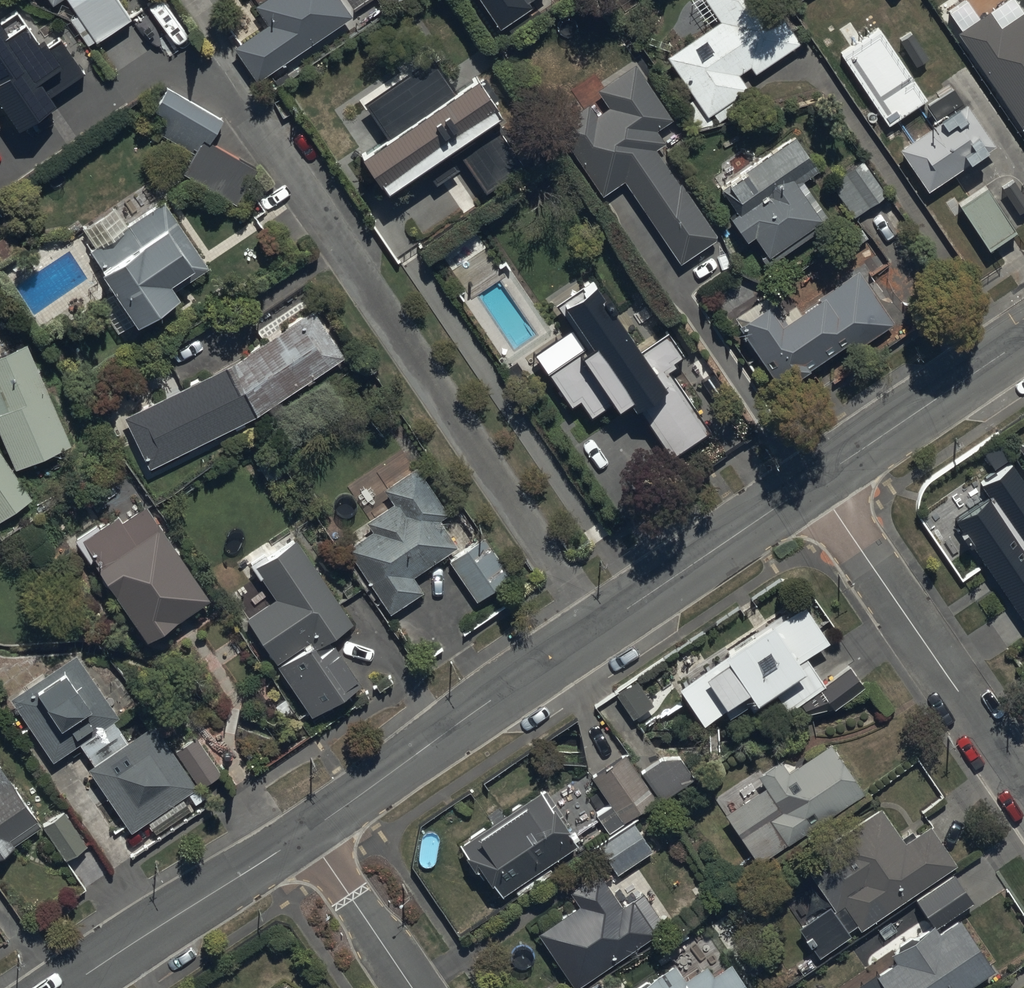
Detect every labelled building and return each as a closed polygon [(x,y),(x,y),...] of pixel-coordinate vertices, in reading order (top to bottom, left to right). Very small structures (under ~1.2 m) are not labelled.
[(98,42),(131,20),(117,0),(68,0),(98,42)] [(339,0),(272,0),(257,10),(271,30),(238,52),(258,81),(352,19),(339,0)] [(500,31),(531,11),(525,0),(480,0),(500,31)] [(703,113),(802,47),(770,0),(704,0),(721,26),(668,62),(703,113)] [(958,22),(1023,123),(1023,1),(1023,0),(1020,0),(994,17),(986,4),(958,22)] [(21,129),(89,84),(56,34),(34,48),(11,12),(0,19),(0,97),(21,129)] [(879,29),(842,53),(890,125),(927,100),(879,29)] [(627,184),(683,266),(720,241),(652,142),(674,127),(636,70),(601,94),(612,111),(568,141),(607,198),(627,184)] [(474,87),(364,158),(391,199),(461,154),(489,196),(529,170),(474,87)] [(212,149),(225,124),(167,92),(143,135),(185,158),(178,172),(243,208),(260,176),(212,149)] [(963,102),(897,149),(930,195),(996,149),(963,102)] [(792,141),(722,191),(776,267),(832,228),(802,186),(817,175),(792,141)] [(862,164),(832,186),(857,222),(888,200),(862,164)] [(987,186),(960,203),(990,249),(1017,232),(987,186)] [(209,271),(166,206),(88,257),(142,337),(184,310),(174,295),(209,271)] [(775,313),(742,335),(784,397),(895,323),(859,270),(782,322),(775,313)] [(600,294),(567,316),(593,355),(550,383),(595,451),(671,401),(600,294)] [(234,369),(124,421),(152,470),(255,425),(344,364),(317,314),(234,369)] [(30,342),(0,355),(0,436),(17,474),(77,448),(30,342)] [(0,453),(0,522),(32,499),(0,453)] [(957,519),(1023,619),(1023,481),(1007,456),(977,476),(991,496),(957,519)] [(416,578),(461,549),(415,477),(388,494),(398,510),(345,544),(392,617),(427,594),(416,578)] [(148,505),(87,544),(151,645),(213,605),(148,505)] [(483,542),(450,567),(478,605),(512,581),(483,542)] [(356,691),(328,651),(354,633),(294,546),(254,574),(272,601),(244,620),(314,720),(356,691)] [(765,599),(713,634),(718,641),(670,673),(698,715),(735,691),(753,719),(819,675),(800,647),(827,630),(799,589),(771,608),(765,599)] [(57,765),(80,751),(134,834),(198,793),(157,729),(128,748),(77,668),(19,706),(57,765)] [(637,678),(615,693),(633,719),(655,705),(637,678)] [(760,776),(721,801),(754,850),(857,781),(826,735),(786,762),(776,747),(751,763),(760,776)] [(623,754),(593,775),(624,819),(654,799),(623,754)] [(640,773),(658,799),(660,803),(696,779),(681,757),(661,758),(640,773)] [(42,829),(0,769),(0,859),(42,829)] [(952,852),(926,814),(901,831),(875,791),(800,842),(853,919),(952,852)] [(540,792),(466,845),(506,900),(579,847),(540,792)] [(66,812),(43,826),(65,861),(88,846),(66,812)] [(633,823),(598,847),(619,877),(653,853),(633,823)] [(533,924),(570,979),(664,916),(641,881),(618,896),(595,862),(567,881),(576,896),(533,924)] [(956,905),(872,960),(888,984),(882,987),(947,987),(991,959),(956,905)] [(724,947),(689,971),(675,949),(617,987),(752,987),(724,947)] [(594,974),(573,987),(604,987),(594,974)]
